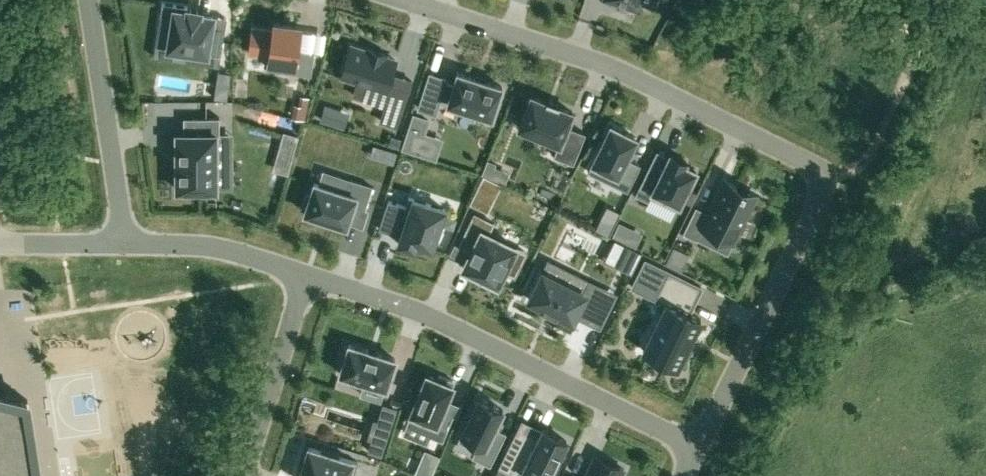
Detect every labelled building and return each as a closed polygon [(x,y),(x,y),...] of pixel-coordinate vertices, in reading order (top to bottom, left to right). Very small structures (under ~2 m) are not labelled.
[(168,45),(206,51),(211,18),(199,16),(199,11),(186,9),(187,6),(161,2),(157,29),(170,31),(168,45)] [(251,37),(271,40),(269,52),(312,59),(315,37),(299,34),(303,11),(276,6),(275,13),(255,10),(251,37)] [(351,45),(343,70),(359,75),(357,81),(374,86),(369,100),(385,105),(380,120),(397,125),(405,100),(389,95),(396,74),(391,73),(395,59),(385,56),(386,54),(368,48),(367,50),(351,45)] [(430,73),(419,107),(435,112),(440,97),(448,100),(448,102),(462,106),(460,111),(476,116),(477,111),(491,116),(501,86),(501,87),(502,85),(501,85),(500,85),(485,80),(483,79),(476,76),(474,76),(474,77),(458,72),(459,71),(457,71),(457,72),(454,83),(445,80),(446,78),(430,73)] [(530,97),(517,129),(542,139),(540,143),(555,149),(551,158),(571,166),(583,136),(565,128),(570,114),(530,97)] [(325,103),(320,119),(336,123),(340,108),(325,103)] [(408,127),(424,132),(429,117),(412,112),(408,127)] [(183,134),(177,135),(183,190),(221,186),(215,134),(219,133),(217,114),(181,118),(183,134)] [(637,135),(611,123),(589,168),(629,187),(640,165),(626,158),(637,135)] [(388,143),(400,147),(403,138),(390,134),(388,143)] [(663,173),(649,167),(636,192),(650,199),(652,194),(679,208),(699,168),(687,162),(689,159),(674,151),(663,173)] [(488,159),(481,173),(491,177),(496,162),(488,159)] [(306,192),(301,207),(305,208),(304,211),(345,225),(352,204),(364,207),(371,185),(348,177),(344,190),(313,181),(309,193),(306,192)] [(703,226),(734,242),(757,195),(725,179),(709,212),(696,205),(683,232),(697,239),(703,226)] [(469,203),(488,211),(494,198),(476,189),(469,203)] [(692,190),(687,201),(691,204),(696,191),(692,190)] [(391,200),(382,228),(403,235),(401,243),(417,248),(419,242),(435,247),(448,208),(411,196),(408,205),(391,200)] [(497,225),(478,216),(462,248),(475,254),(468,267),(479,273),(477,276),(500,287),(507,274),(514,277),(526,254),(492,236),(497,225)] [(619,221),(612,234),(624,240),(632,227),(619,221)] [(613,237),(603,259),(631,273),(641,252),(613,237)] [(546,266),(533,293),(573,314),(576,308),(591,316),(606,287),(591,279),(587,287),(546,266)] [(648,330),(625,376),(658,394),(683,346),(671,339),(684,314),(650,296),(636,323),(648,330)] [(358,362),(353,378),(356,379),(353,389),(399,404),(408,376),(362,361),(361,364),(358,362)] [(443,369),(420,413),(444,425),(441,430),(453,437),(466,412),(455,406),(470,378),(455,371),(454,374),(443,369)] [(482,391),(460,434),(477,443),(474,450),(491,459),(504,434),(493,429),(505,404),(482,391)] [(28,399),(0,393),(0,475),(39,475),(28,399)] [(382,402),(377,418),(391,423),(396,406),(382,402)] [(500,462),(529,475),(549,475),(569,436),(545,424),(538,437),(518,427),(500,462)] [(370,439),(367,450),(382,455),(385,442),(370,439)] [(296,475),(299,475),(350,475),(356,457),(336,450),(337,448),(320,442),(319,445),(307,440),(296,475)] [(420,475),(430,475),(439,455),(424,449),(414,474),(420,475)] [(639,465),(611,450),(597,475),(633,475),(639,465)]
